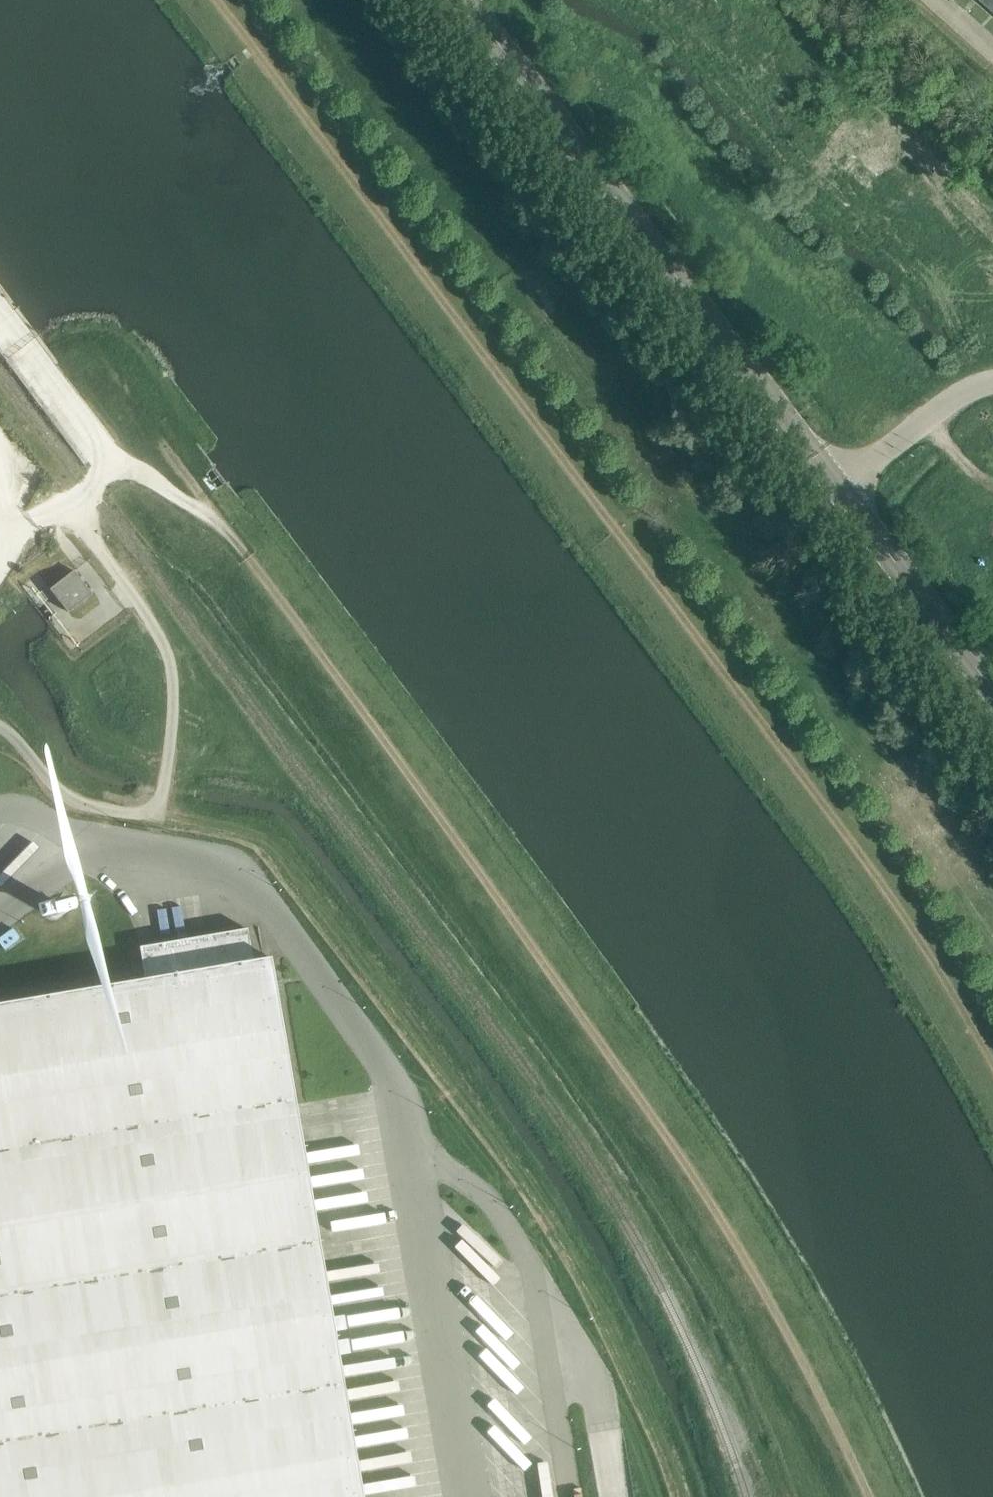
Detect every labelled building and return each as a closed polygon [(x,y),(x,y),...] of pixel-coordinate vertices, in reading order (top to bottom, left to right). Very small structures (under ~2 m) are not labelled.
[(992,11),(992,0),(981,0),(992,11)] [(92,593),(74,570),(50,588),(68,611),(92,593)] [(59,935),(67,930),(72,924),(74,916),(74,908),(71,901),(65,896),(58,892),(49,891),(41,894),(35,899),(30,907),(30,916),(33,926),(40,932),(49,936),(59,935)] [(270,956),(253,959),(247,928),(140,946),(145,977),(0,1002),(0,1496),(363,1496),(270,956)] [(0,937),(0,942),(5,949),(20,937),(13,928),(0,937)]
